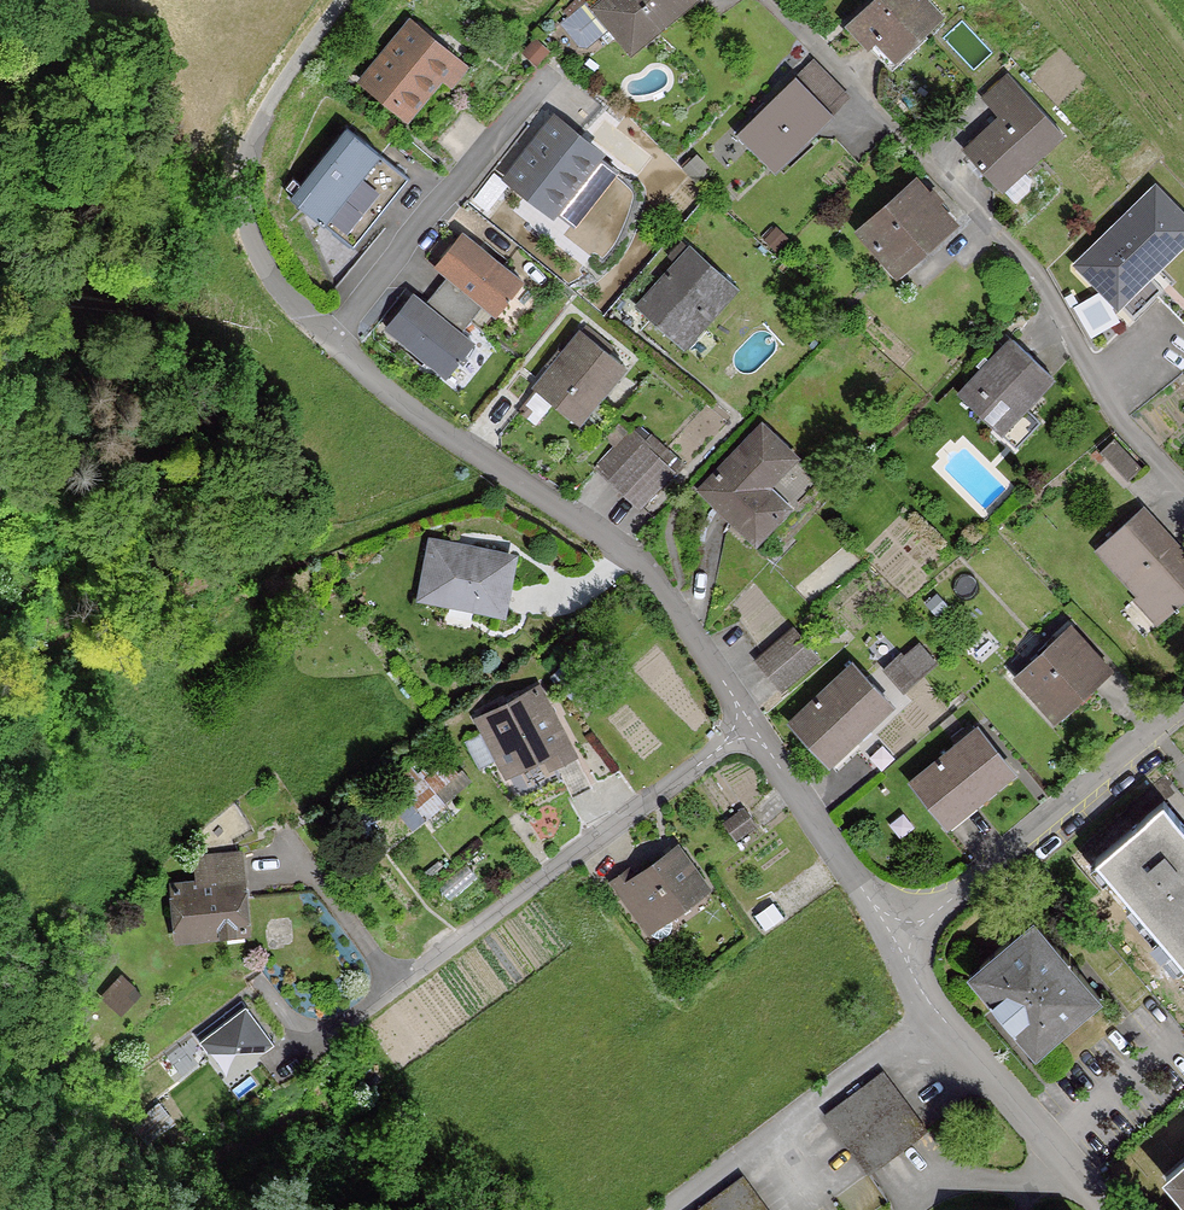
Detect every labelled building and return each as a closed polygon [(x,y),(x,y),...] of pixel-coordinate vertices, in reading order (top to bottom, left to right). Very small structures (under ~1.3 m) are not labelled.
[(560,23),(580,47),(587,48),(611,28),(631,52),(693,0),(603,0),(594,8),(587,0),(560,23)] [(850,25),(888,64),(940,16),(925,0),(877,0),(850,25)] [(413,28),(368,82),(407,114),(451,60),(413,28)] [(548,50),(536,39),(526,50),(538,61),(548,50)] [(813,59),(737,133),(769,166),(795,141),(801,146),(832,115),(827,109),(845,92),(813,59)] [(964,150),(1003,191),(1064,135),(1008,75),(983,98),(1001,117),(964,150)] [(557,123),(513,179),(552,211),(597,153),(557,123)] [(347,128),(290,198),(354,249),(410,179),(347,128)] [(917,183),(861,231),(862,232),(863,232),(896,270),(896,271),(952,222),(951,222),(950,222),(917,184),(917,183)] [(1078,264),(1133,320),(1164,290),(1149,275),(1183,240),(1183,217),(1155,188),(1078,264)] [(521,279),(465,234),(437,268),(449,278),(438,291),(471,317),(481,304),(493,314),(504,300),(507,302),(513,295),(510,293),(521,279)] [(676,263),(638,305),(684,347),(736,290),(690,248),(681,241),(667,256),(676,263)] [(438,291),(427,304),(415,295),(387,329),(444,375),(455,361),(458,363),(463,356),(461,354),(472,341),(460,331),(471,317),(438,291)] [(552,368),(535,388),(578,422),(623,366),(605,351),(609,346),(585,327),(563,354),(558,350),(547,364),(552,368)] [(1013,339),(960,395),(1016,448),(1040,423),(1024,407),(1052,377),(1013,339)] [(762,426),(702,489),(756,541),(776,521),(781,525),(821,482),(762,426)] [(630,429),(597,466),(640,504),(669,473),(674,477),(684,467),(650,436),(646,441),(630,429)] [(1140,468),(1114,440),(1085,467),(1111,495),(1140,468)] [(1097,547),(1139,594),(1132,599),(1157,626),(1183,601),(1183,555),(1157,525),(1160,522),(1144,505),(1097,547)] [(433,543),(423,596),(501,611),(512,558),(433,543)] [(793,629),(759,657),(784,687),(818,658),(793,629)] [(1072,629),(1018,678),(1020,679),(1021,678),(1054,715),(1053,715),(1054,717),(1108,668),(1106,666),(1105,667),(1072,631),(1073,630),(1072,629)] [(901,662),(898,659),(884,671),(902,690),(934,662),(920,647),(901,662)] [(853,665),(792,723),(826,759),(851,735),(854,738),(890,704),(853,665)] [(538,688),(479,718),(507,773),(545,755),(551,766),(555,764),(572,797),(591,787),(548,705),(547,705),(538,688)] [(978,729),(912,783),(943,821),(971,799),(974,802),(1013,771),(978,729)] [(412,766),(400,776),(412,791),(413,790),(418,797),(432,786),(436,790),(457,773),(446,761),(428,776),(423,769),(418,774),(412,766)] [(1097,859),(1183,961),(1183,827),(1163,803),(1097,859)] [(628,870),(614,882),(649,931),(656,937),(665,936),(671,930),(673,923),(670,915),(705,889),(675,848),(634,878),(628,870)] [(240,854),(197,858),(199,882),(173,885),(178,937),(247,929),(240,854)] [(989,975),(978,984),(1026,1041),(1037,1032),(1046,1043),(1100,997),(1034,918),(979,964),(989,975)] [(274,1042),(242,1000),(195,1035),(207,1050),(233,1049),(265,1049),(274,1042)] [(883,1072),(825,1115),(869,1172),(927,1129),(883,1072)] [(1166,1177),(1183,1198),(1183,1162),(1166,1177)] [(697,1209),(769,1209),(743,1176),(697,1209)]
